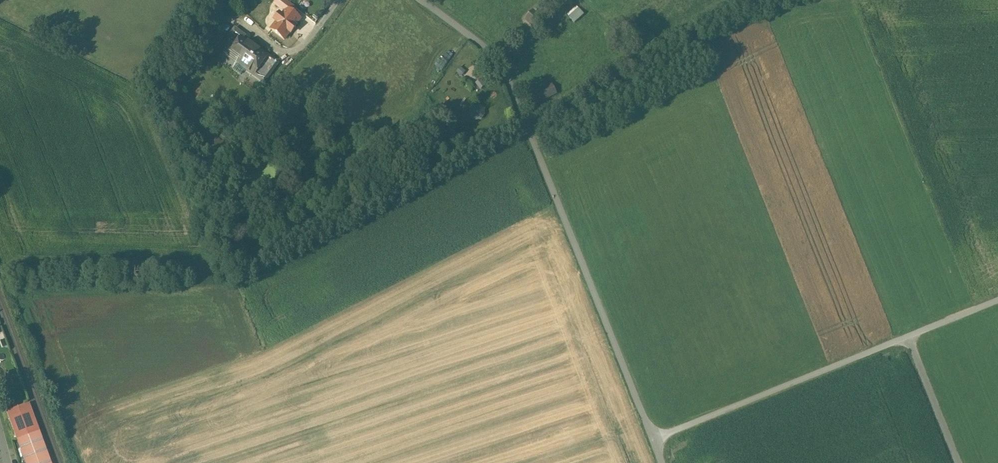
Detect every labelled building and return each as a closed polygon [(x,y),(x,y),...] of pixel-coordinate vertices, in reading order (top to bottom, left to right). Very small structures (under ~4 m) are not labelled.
[(291,13),(295,7),(285,0),(277,0),(274,4),(285,12),(287,10),(291,13)] [(296,26),(300,20),(291,13),(287,10),(285,12),(282,16),(279,14),(273,22),(276,24),(271,31),(284,41),(290,34),(291,35),(297,28),(296,26)] [(245,37),(234,29),(226,40),(230,43),(231,42),(237,47),(243,39),(244,39),(245,37)] [(244,39),(243,39),(237,47),(231,42),(230,43),(223,53),(237,64),(245,69),(262,81),(276,62),(244,39)] [(245,69),(237,64),(233,70),(240,75),(245,69)] [(534,104),(556,95),(551,83),(529,92),(534,104)] [(481,103),(468,108),(473,119),(486,115),(481,103)] [(29,404),(7,413),(17,440),(39,432),(29,404)] [(17,440),(25,462),(51,462),(39,432),(17,440)]
